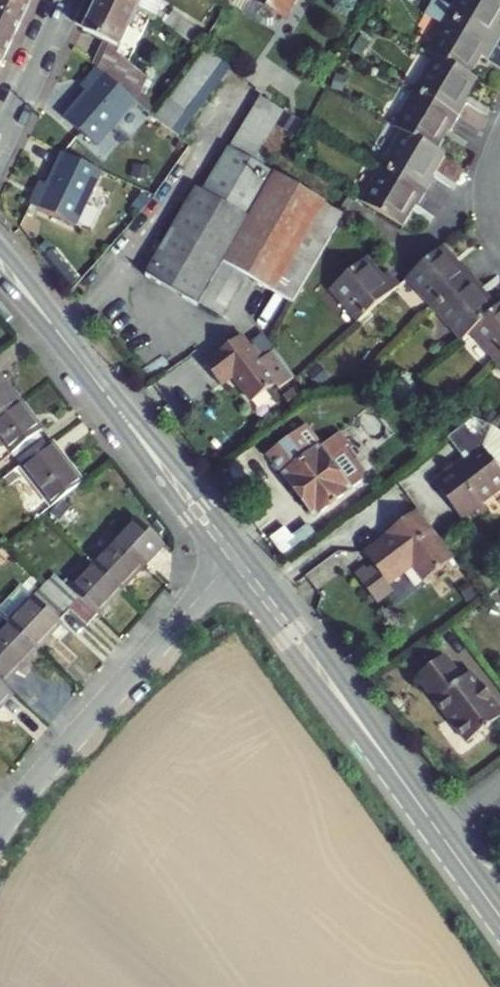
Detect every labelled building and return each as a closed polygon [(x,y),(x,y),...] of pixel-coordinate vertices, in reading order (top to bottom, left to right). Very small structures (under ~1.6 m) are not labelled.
[(21,21),(31,0),(0,0),(0,12),(21,21)] [(129,25),(134,15),(136,11),(113,0),(96,0),(81,32),(104,43),(93,67),(96,70),(133,102),(138,92),(144,82),(115,56),(129,25)] [(136,11),(159,22),(163,15),(157,13),(161,1),(161,0),(113,0),(136,11)] [(282,20),(294,0),(247,0),(282,20)] [(435,50),(438,52),(468,70),(480,50),(482,52),(488,55),(497,41),(430,0),(425,8),(445,20),(437,33),(440,35),(432,48),(435,50)] [(497,41),(499,35),(499,22),(497,20),(499,15),(499,0),(457,0),(453,6),(443,0),(430,0),(497,41)] [(0,12),(0,58),(3,60),(21,21),(0,12)] [(205,38),(171,13),(168,19),(163,25),(196,50),(205,38)] [(440,35),(437,33),(429,47),(432,48),(440,35)] [(435,50),(426,66),(429,67),(438,52),(435,50)] [(480,50),(468,70),(471,71),(482,52),(480,50)] [(196,64),(219,81),(229,68),(207,51),(196,64)] [(414,85),(459,112),(468,97),(465,96),(463,94),(475,74),(471,71),(468,70),(438,52),(429,67),(426,66),(414,85)] [(187,76),(210,93),(219,81),(196,64),(187,76)] [(94,148),(133,102),(96,70),(86,82),(91,87),(85,94),(62,120),(94,148)] [(463,94),(465,96),(478,76),(475,74),(463,94)] [(177,89),(200,106),(210,93),(187,76),(177,89)] [(401,126),(404,128),(432,145),(446,124),(448,126),(450,127),(459,112),(414,85),(402,105),(405,106),(395,123),(401,126)] [(191,118),(200,106),(177,89),(172,96),(171,95),(167,100),(191,118)] [(157,109),(138,92),(133,102),(151,118),(157,109)] [(282,112),(259,97),(251,111),(274,125),(282,112)] [(167,100),(153,119),(176,138),(191,118),(167,100)] [(405,106),(402,105),(392,121),(395,123),(405,106)] [(274,125),(251,111),(243,123),(266,138),(274,125)] [(282,112),(274,125),(295,138),(303,124),(282,112)] [(266,138),(243,123),(235,136),(259,150),(266,138)] [(432,145),(435,147),(448,126),(446,124),(432,145)] [(401,126),(391,143),(394,145),(404,128),(401,126)] [(391,143),(378,163),(424,190),(434,175),(432,174),(429,173),(442,151),(435,147),(432,145),(404,128),(394,145),(391,143)] [(259,150),(235,136),(227,150),(251,164),(259,150)] [(219,317),(243,277),(291,304),(342,217),(274,176),(251,164),(227,150),(200,192),(195,189),(144,277),(195,308),(197,304),(219,317)] [(429,173),(432,174),(445,153),(442,151),(429,173)] [(74,227),(99,173),(62,155),(46,186),(42,195),(36,191),(29,205),(74,227)] [(370,185),(360,201),(398,224),(411,202),(414,204),(416,205),(424,190),(378,163),(366,183),(370,185)] [(370,185),(366,183),(357,199),(360,201),(370,185)] [(398,224),(401,226),(414,204),(411,202),(398,224)] [(442,241),(437,245),(453,264),(458,260),(442,241)] [(415,289),(413,291),(429,309),(469,273),(458,260),(453,264),(437,245),(420,260),(402,274),(415,289)] [(363,258),(360,261),(376,278),(378,276),(363,258)] [(341,301),(339,303),(353,320),(394,284),(383,272),(378,276),(376,278),(360,261),(329,288),(341,301)] [(472,329),(496,309),(481,293),(485,290),(471,275),(469,273),(429,309),(444,326),(447,324),(460,339),(472,329)] [(401,276),(413,291),(415,289),(402,274),(401,276)] [(327,290),(339,303),(341,301),(329,288),(327,290)] [(485,290),(481,293),(496,309),(499,306),(485,290)] [(499,362),(499,305),(499,306),(496,309),(472,329),(485,343),(480,347),(496,365),(499,362)] [(444,326),(457,342),(460,339),(447,324),(444,326)] [(251,347),(247,349),(238,337),(202,364),(218,386),(231,376),(250,403),(273,386),(276,391),(292,379),(273,351),(261,360),(251,347)] [(185,359),(158,384),(183,413),(211,388),(185,359)] [(16,403),(0,384),(0,415),(16,403)] [(42,445),(34,434),(37,431),(16,403),(0,415),(0,448),(14,467),(42,445)] [(477,409),(448,430),(465,452),(433,476),(465,519),(485,504),(479,496),(499,480),(499,418),(477,409)] [(313,421),(273,451),(320,514),(368,479),(346,449),(370,431),(361,419),(328,443),(313,421)] [(42,445),(14,467),(47,509),(80,483),(47,441),(42,445)] [(452,552),(415,503),(394,519),(396,523),(388,529),(387,528),(362,547),(372,559),(366,564),(356,572),(375,597),(391,585),(386,579),(410,560),(421,575),(452,552)] [(396,523),(394,519),(385,526),(387,528),(388,529),(396,523)] [(138,527),(96,571),(123,597),(148,571),(147,571),(165,552),(138,527)] [(363,560),(353,568),(356,572),(366,564),(363,560)] [(96,571),(95,569),(71,594),(55,578),(44,590),(70,616),(81,605),(99,622),(123,597),(96,571)] [(8,627),(37,655),(62,630),(59,627),(70,616),(44,590),(8,627)] [(3,690),(37,655),(8,627),(0,634),(0,687),(3,690)] [(437,652),(409,672),(459,739),(497,710),(485,694),(487,693),(478,681),(476,682),(465,666),(454,674),(437,652)]
